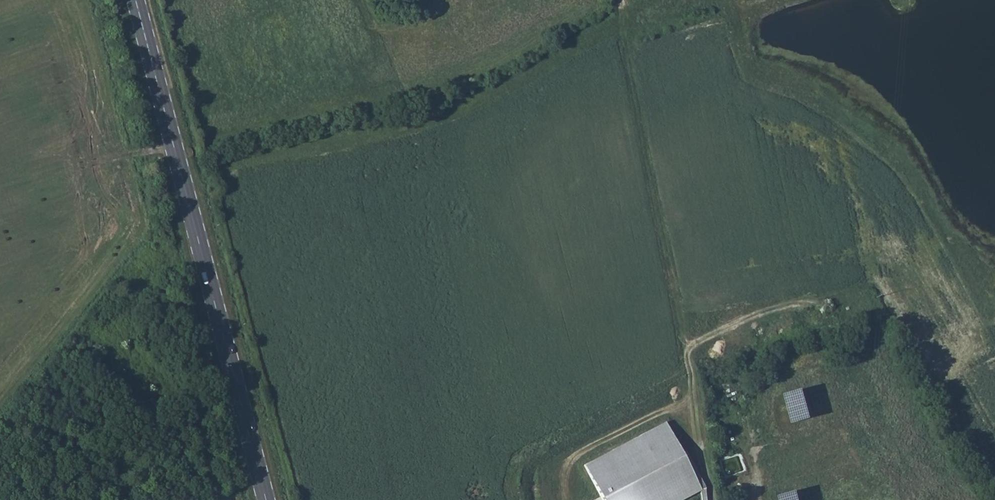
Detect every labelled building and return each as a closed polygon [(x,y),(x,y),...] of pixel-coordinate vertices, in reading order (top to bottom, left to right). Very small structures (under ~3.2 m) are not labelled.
[(600,499),(682,499),(702,490),(664,420),(581,464),(600,499)]
